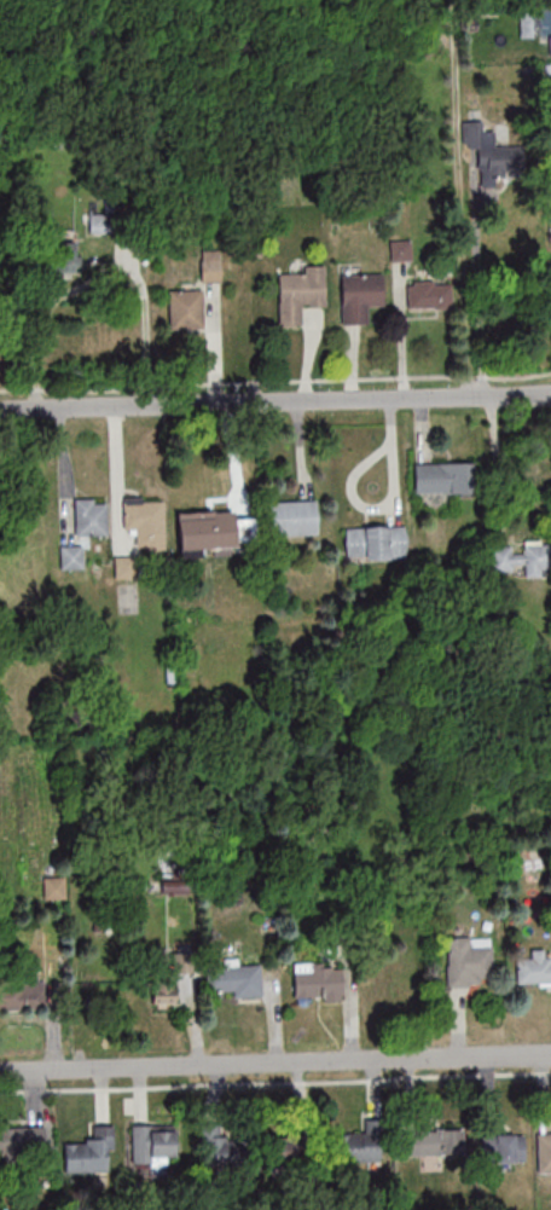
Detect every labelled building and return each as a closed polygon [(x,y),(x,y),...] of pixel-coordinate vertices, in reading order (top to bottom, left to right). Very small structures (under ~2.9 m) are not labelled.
[(479,121),(469,136),(512,165),(522,150),(479,121)] [(80,242),(55,242),(55,272),(80,272),(80,242)] [(221,282),(221,260),(201,260),(201,281),(221,282)] [(278,276),(279,325),(303,325),(303,308),(326,308),(325,265),(302,266),(302,275),(278,276)] [(382,276),(341,276),(341,324),(367,324),(367,308),(382,308),(382,276)] [(407,308),(451,308),(451,282),(407,282),(407,308)] [(202,289),(170,289),(170,329),(202,329),(202,289)] [(415,463),(415,493),(476,493),(476,463),(415,463)] [(164,550),(164,498),(123,498),(123,535),(136,535),(136,550),(164,550)] [(108,499),(74,499),(74,536),(108,536),(108,499)] [(265,502),(266,537),(317,535),(316,500),(265,502)] [(177,511),(178,551),(237,550),(236,510),(177,511)] [(406,526),(345,527),(345,559),(406,559),(406,526)] [(550,576),(550,543),(524,543),(524,552),(513,553),(513,546),(492,546),(492,569),(525,569),(526,576),(550,576)] [(60,569),(85,569),(85,545),(60,545),(60,569)] [(114,579),(138,579),(137,556),(114,556),(114,579)] [(492,939),(447,939),(447,985),(492,985),(492,939)] [(545,961),(545,950),(531,950),(531,960),(517,960),(518,985),(550,984),(550,961),(545,961)] [(262,997),(261,964),(242,965),(242,959),(223,960),(224,968),(207,969),(208,992),(233,992),(233,998),(262,997)] [(294,968),(294,1002),(342,1002),(342,968),(294,968)] [(153,1003),(176,1003),(176,972),(153,972),(153,1003)] [(364,973),(364,997),(406,997),(406,973),(364,973)] [(0,981),(0,1009),(44,1009),(44,981),(0,981)] [(0,1128),(0,1157),(47,1155),(46,1126),(0,1128)] [(89,1126),(89,1141),(64,1141),(65,1173),(114,1172),(113,1126),(89,1126)] [(227,1135),(226,1126),(203,1126),(203,1169),(246,1169),(246,1135),(227,1135)] [(132,1127),(132,1166),(176,1167),(176,1127),(132,1127)] [(401,1129),(401,1157),(465,1157),(465,1129),(401,1129)] [(338,1162),(381,1162),(381,1133),(338,1133),(338,1162)] [(525,1164),(525,1133),(481,1133),(481,1164),(525,1164)] [(537,1173),(550,1173),(550,1134),(537,1134),(537,1173)] [(272,1136),(272,1167),(308,1167),(308,1136),(272,1136)]
